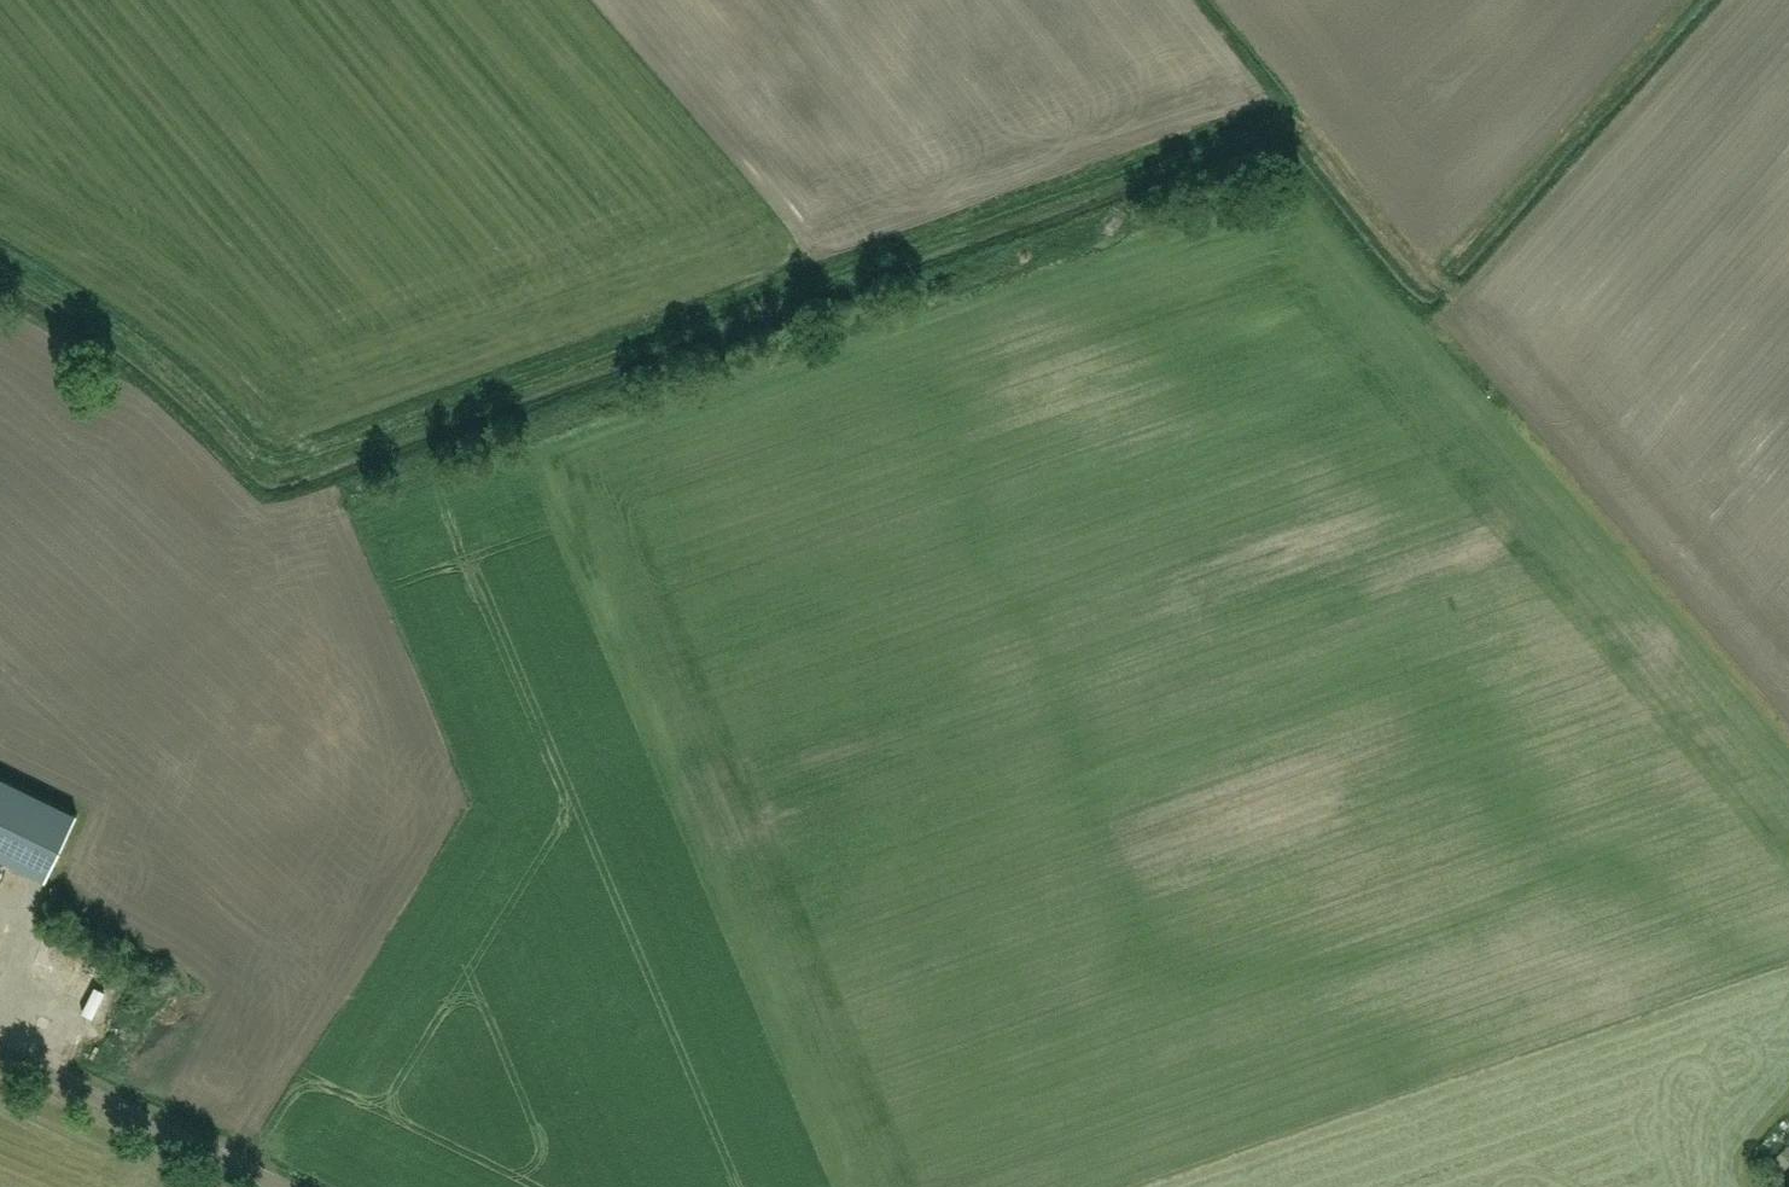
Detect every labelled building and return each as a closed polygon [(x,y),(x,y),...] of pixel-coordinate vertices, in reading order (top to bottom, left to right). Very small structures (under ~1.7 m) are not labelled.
[(49,875),(81,808),(0,769),(0,852),(49,875)] [(56,955),(76,962),(81,948),(61,942),(56,955)] [(76,989),(117,1013),(131,988),(90,964),(76,989)]
